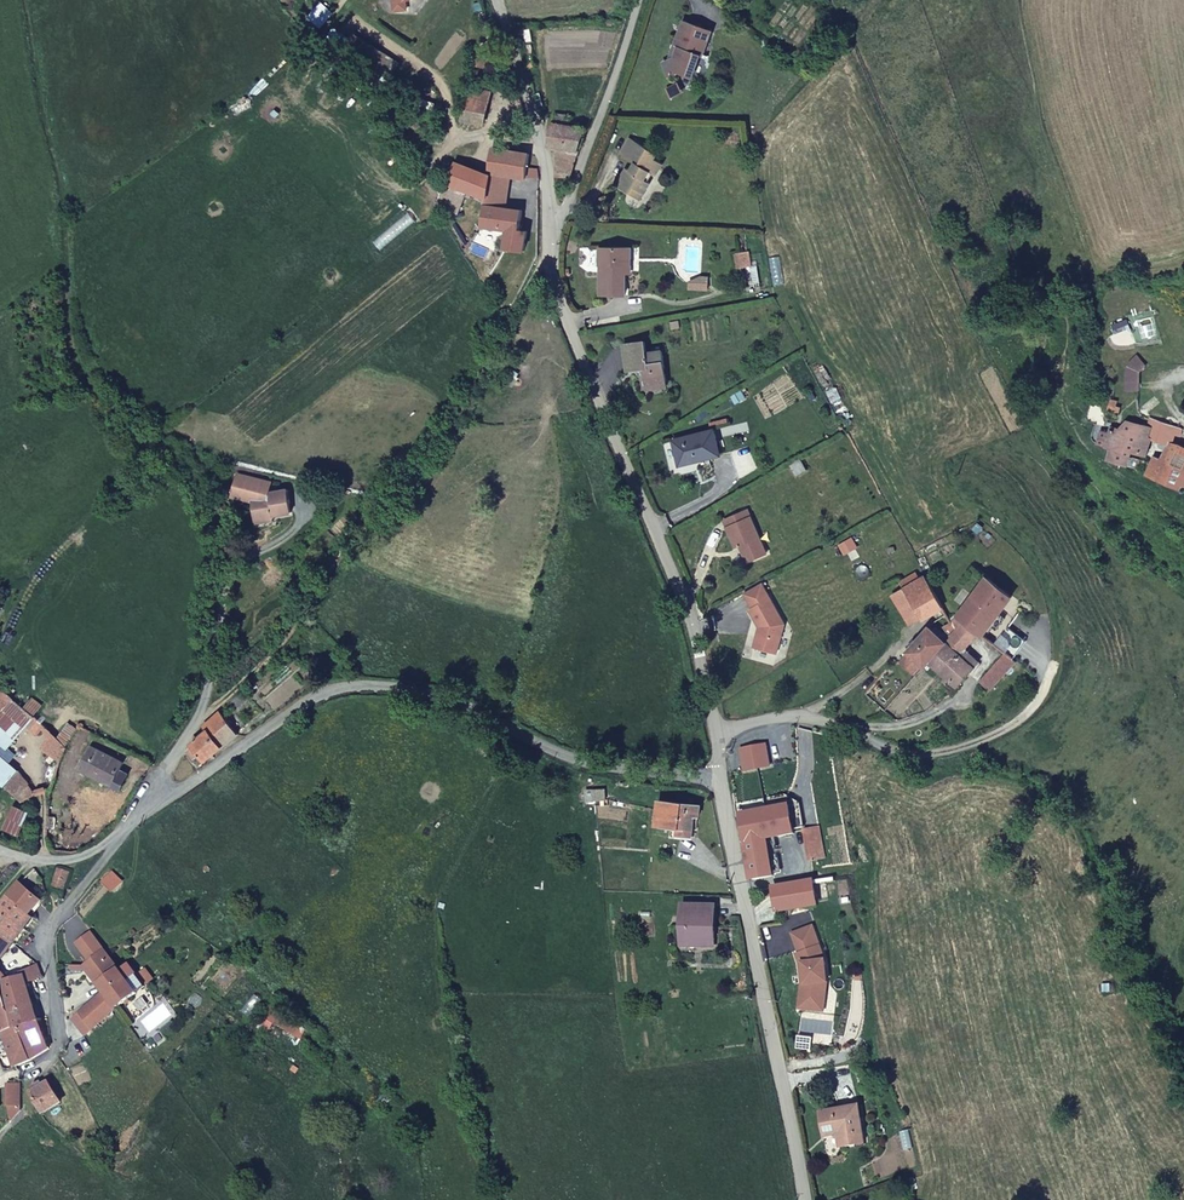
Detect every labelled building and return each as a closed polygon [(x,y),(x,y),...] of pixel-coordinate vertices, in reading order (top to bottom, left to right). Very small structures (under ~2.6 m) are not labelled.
[(676,47),(666,51),(671,66),(684,61),(693,66),(716,21),(689,9),(677,34),(681,37),(676,47)] [(539,65),(527,68),(531,78),(540,77),(539,65)] [(678,73),(670,78),(675,87),(683,82),(678,73)] [(459,89),(481,95),(483,84),(462,78),(459,89)] [(459,89),(454,112),(476,116),(481,95),(459,89)] [(537,95),(543,113),(550,111),(546,94),(537,95)] [(662,131),(635,111),(624,126),(638,137),(631,145),(628,143),(619,155),(632,165),(634,163),(645,171),(653,161),(648,158),(654,150),(657,153),(666,142),(658,136),(662,131)] [(578,151),(590,122),(576,123),(575,120),(552,120),(554,150),(567,151),(578,151)] [(526,180),(528,167),(528,159),(528,155),(492,148),(488,169),(453,164),(448,199),(463,202),(464,192),(487,196),(488,192),(503,194),(501,206),(486,203),(482,226),(498,228),(497,239),(506,240),(505,246),(523,249),(527,233),(521,231),(525,211),(511,208),(513,200),(506,199),(510,178),(526,180)] [(564,174),(578,151),(567,151),(557,170),(564,174)] [(632,165),(619,155),(615,160),(640,178),(645,171),(634,163),(632,165)] [(542,183),(541,169),(528,167),(526,180),(542,183)] [(487,196),(486,203),(501,206),(503,194),(488,192),(487,196)] [(527,233),(539,235),(540,220),(529,218),(527,233)] [(624,245),(627,225),(597,221),(592,267),(616,270),(617,250),(624,245)] [(479,231),(469,244),(475,253),(487,237),(479,231)] [(735,242),(735,256),(745,257),(745,242),(735,242)] [(701,262),(693,261),(693,266),(682,264),(681,270),(699,274),(701,262)] [(614,320),(618,346),(635,344),(637,359),(659,355),(655,328),(639,330),(637,316),(614,320)] [(660,362),(659,355),(637,359),(638,365),(660,362)] [(1144,436),(1172,447),(1178,433),(1146,422),(1145,432),(1144,436)] [(1145,432),(1132,431),(1115,428),(1114,435),(1107,434),(1106,455),(1112,456),(1109,470),(1139,476),(1139,470),(1133,468),(1134,458),(1140,459),(1144,436),(1145,432)] [(796,434),(785,440),(790,449),(800,443),(796,434)] [(1183,497),(1183,453),(1172,447),(1160,464),(1156,461),(1146,478),(1183,497)] [(287,509),(282,485),(263,490),(264,482),(229,473),(224,493),(236,496),(237,489),(248,492),(248,493),(249,499),(253,515),(269,512),(287,509)] [(736,531),(755,524),(739,480),(714,490),(725,517),(730,515),(736,531)] [(237,489),(236,496),(249,499),(248,493),(248,492),(237,489)] [(270,518),(269,512),(253,515),(255,522),(270,518)] [(750,552),(731,561),(739,576),(735,578),(744,596),(737,616),(760,624),(770,595),(750,552)] [(941,602),(925,574),(917,578),(914,571),(899,580),(903,587),(909,583),(924,613),(941,602)] [(987,640),(1004,619),(1013,608),(1022,598),(997,576),(962,619),(971,626),(987,640)] [(910,621),(924,613),(909,583),(903,587),(894,592),(910,621)] [(942,622),(956,643),(961,637),(949,617),(942,622)] [(956,643),(969,654),(984,637),(971,626),(961,637),(956,643)] [(913,660),(927,673),(937,663),(949,649),(935,637),(913,660)] [(949,649),(937,663),(967,689),(986,669),(969,654),(956,643),(949,649)] [(1012,661),(997,679),(987,690),(996,700),(1017,678),(1014,674),(1020,667),(1012,661)] [(1023,670),(1020,667),(1014,674),(1017,678),(1023,670)] [(13,691),(0,682),(0,709),(13,691)] [(259,690),(253,682),(238,694),(245,702),(259,690)] [(245,702),(238,694),(231,699),(238,707),(245,702)] [(211,724),(197,735),(202,743),(197,747),(205,755),(253,720),(242,706),(232,713),(225,704),(207,718),(211,724)] [(73,739),(61,729),(54,740),(69,754),(73,739)] [(96,742),(87,759),(101,766),(98,773),(122,786),(131,772),(122,766),(126,759),(96,742)] [(101,766),(87,759),(84,765),(98,773),(101,766)] [(34,792),(47,789),(35,778),(22,783),(34,792)] [(757,818),(788,812),(784,795),(772,797),(769,786),(756,789),(753,801),(757,818)] [(593,789),(594,800),(604,799),(603,789),(593,789)] [(658,801),(657,810),(656,825),(678,827),(677,834),(691,836),(694,815),(697,816),(699,805),(658,801)] [(790,812),(788,812),(757,818),(743,821),(755,882),(779,876),(774,846),(796,840),(790,812)] [(826,868),(830,866),(823,837),(812,839),(820,876),(826,874),(826,868)] [(58,869),(53,885),(64,888),(68,872),(58,869)] [(20,883),(8,897),(30,914),(41,900),(20,883)] [(784,912),(827,906),(825,886),(781,892),(784,912)] [(767,915),(784,912),(781,892),(769,893),(764,902),(767,915)] [(8,897),(0,907),(0,911),(24,929),(34,918),(30,914),(8,897)] [(682,928),(682,945),(714,946),(714,928),(710,928),(711,908),(686,907),(686,928),(682,928)] [(0,911),(0,932),(5,936),(10,940),(16,931),(21,934),(24,929),(0,911)] [(14,943),(21,934),(16,931),(10,940),(14,943)] [(14,943),(10,940),(5,936),(0,943),(0,963),(14,943)] [(116,1007),(136,992),(128,981),(105,952),(105,951),(84,967),(103,991),(116,1007)] [(42,977),(37,964),(21,972),(22,977),(10,981),(6,982),(14,1028),(37,1021),(39,1020),(27,982),(42,977)] [(22,977),(21,972),(21,970),(12,972),(14,976),(10,977),(10,981),(22,977)] [(128,981),(136,992),(146,985),(137,973),(128,981)] [(0,983),(0,1017),(0,1019),(3,1032),(13,1028),(9,1014),(6,1009),(2,983),(0,983)] [(94,1026),(116,1007),(103,991),(82,1011),(94,1026)] [(297,1024),(268,1005),(262,1015),(291,1034),(297,1024)] [(85,1033),(94,1026),(82,1011),(73,1019),(85,1033)] [(14,1028),(13,1028),(3,1032),(5,1037),(15,1066),(30,1059),(49,1049),(37,1021),(14,1028)] [(39,1088),(37,1083),(34,1084),(32,1092),(45,1113),(61,1103),(48,1082),(39,1088)] [(22,1110),(21,1084),(8,1083),(8,1104),(5,1105),(11,1121),(22,1110)] [(839,1137),(841,1146),(867,1143),(861,1107),(821,1113),(825,1136),(836,1135),(839,1137)] [(100,1135),(91,1141),(96,1150),(106,1144),(100,1135)]
